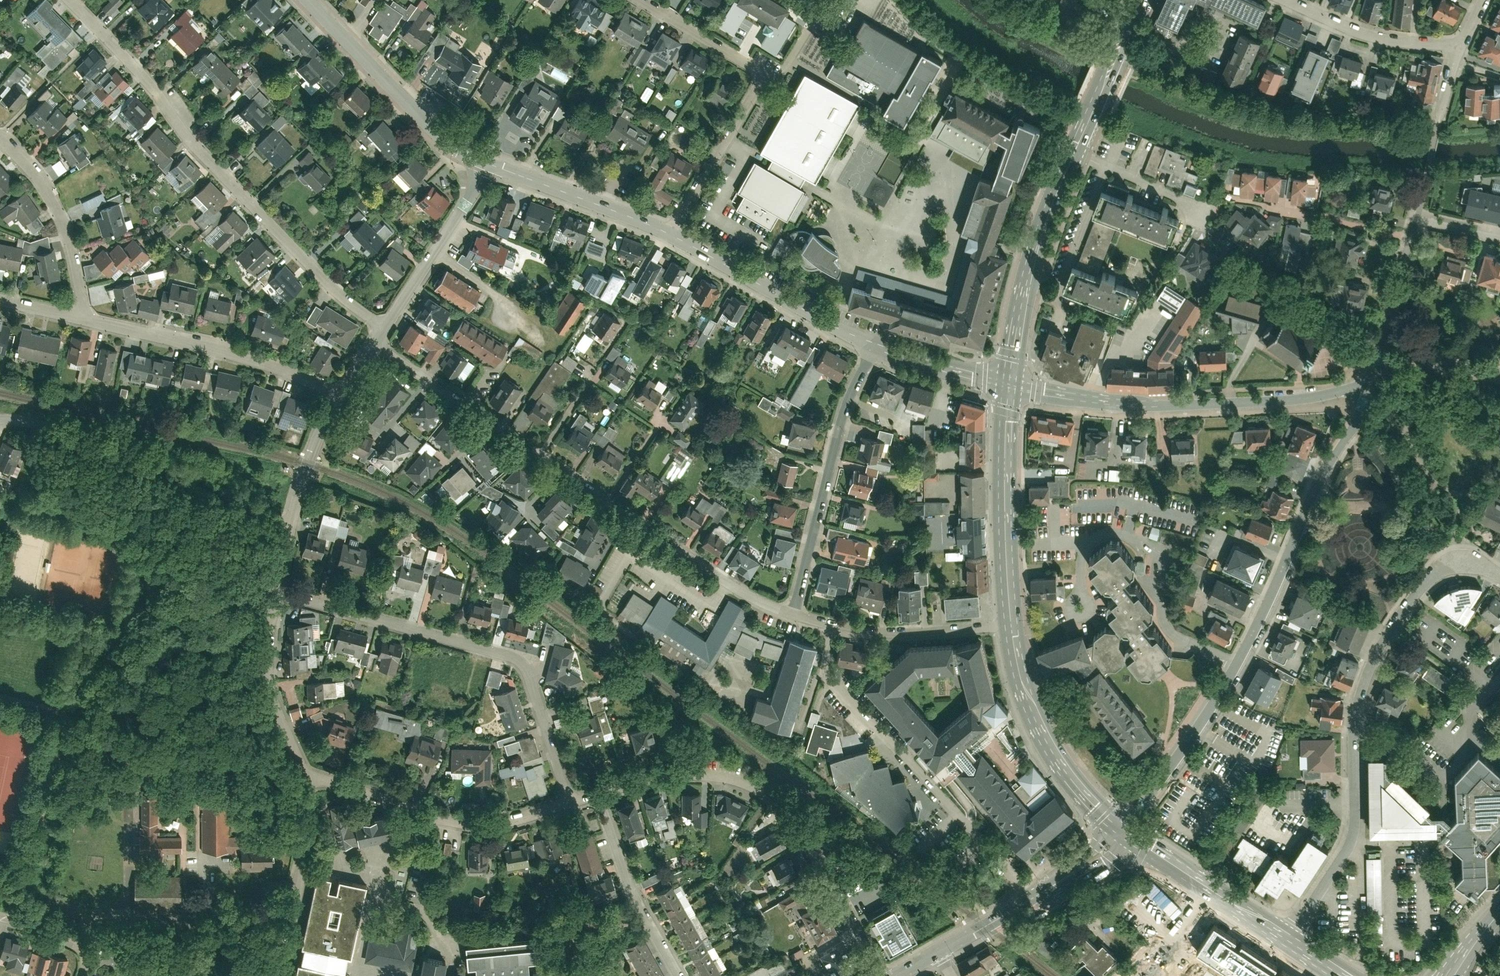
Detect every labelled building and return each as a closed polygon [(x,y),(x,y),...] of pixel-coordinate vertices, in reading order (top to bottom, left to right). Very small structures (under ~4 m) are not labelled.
[(82,37),(51,6),(54,3),(51,0),(42,0),(27,14),(49,36),(35,50),(53,67),(82,37)] [(123,3),(120,0),(109,0),(95,13),(103,22),(123,3)] [(157,27),(174,9),(165,0),(143,0),(136,7),(157,27)] [(275,0),(254,0),(245,9),(263,28),(283,9),(275,0)] [(537,1),(557,13),(565,0),(537,0),(537,1)] [(606,8),(592,0),(577,0),(570,11),(595,26),(606,8)] [(719,0),(700,0),(714,8),(719,0)] [(777,50),(796,17),(788,12),(791,6),(781,0),(734,0),(721,22),(734,30),(748,6),(768,18),(763,26),(768,29),(761,41),(777,50)] [(1260,26),(1270,3),(1263,0),(1168,0),(1161,15),(1180,23),(1178,27),(1195,34),(1202,16),(1195,13),(1201,1),(1260,26)] [(1328,2),(1347,10),(1351,0),(1329,0),(1328,2)] [(1359,15),(1377,20),(1384,0),(1364,0),(1359,15)] [(1392,23),(1410,25),(1413,0),(1395,0),(1392,23)] [(1453,22),(1462,5),(1451,0),(1439,0),(1431,14),(1441,19),(1442,17),(1453,22)] [(342,7),(350,12),(353,7),(345,2),(342,7)] [(384,2),(370,24),(373,25),(368,33),(378,40),(383,32),(388,36),(403,14),(384,2)] [(1478,49),(1499,60),(1499,4),(1491,23),(1499,27),(1495,35),(1486,31),(1478,49)] [(170,35),(188,52),(206,34),(189,18),(191,16),(184,9),(174,19),(180,25),(170,35)] [(411,24),(402,38),(422,50),(431,36),(424,32),(435,15),(425,9),(414,26),(411,24)] [(638,43),(649,24),(626,9),(614,29),(638,43)] [(1281,17),(1271,40),(1290,48),(1292,45),(1300,48),(1306,34),(1299,31),(1302,25),(1281,17)] [(860,18),(828,75),(881,104),(890,87),(897,91),(919,51),(860,18)] [(342,72),(294,20),(288,26),(285,24),(274,34),(292,52),(296,49),(305,59),(297,67),(311,82),(316,77),(326,87),(342,72)] [(665,68),(682,38),(664,27),(646,57),(665,68)] [(1236,33),(1218,74),(1240,84),(1258,43),(1236,33)] [(1327,48),(1337,51),(1341,39),(1331,36),(1327,48)] [(701,74),(710,55),(690,45),(681,64),(701,74)] [(890,87),(881,104),(905,117),(932,68),(935,70),(943,56),(922,45),(919,51),(897,91),(890,87)] [(1329,53),(1308,45),(1289,91),(1309,100),(1329,53)] [(89,78),(107,59),(94,46),(75,65),(89,78)] [(222,96),(241,77),(211,46),(193,64),(201,73),(207,68),(221,83),(215,88),(222,96)] [(447,77),(464,87),(479,63),(462,52),(459,58),(441,47),(433,60),(450,70),(447,77)] [(1358,69),(1362,57),(1342,50),(1340,56),(1336,55),(1330,68),(1330,71),(1336,73),(1333,80),(1356,88),(1362,71),(1358,69)] [(1407,70),(1405,81),(1418,84),(1414,102),(1432,105),(1441,60),(1423,57),(1420,72),(1407,70)] [(1,96),(16,108),(32,88),(25,82),(31,74),(18,64),(4,82),(10,86),(1,96)] [(1263,65),(1257,83),(1274,89),(1280,71),(1263,65)] [(663,80),(669,82),(675,69),(669,66),(663,80)] [(108,102),(129,80),(116,68),(95,89),(108,102)] [(510,81),(492,71),(477,96),(495,106),(510,81)] [(1372,71),(1367,90),(1387,95),(1392,76),(1372,71)] [(770,160),(803,179),(813,184),(857,105),(802,74),(757,153),(770,160)] [(524,89),(508,116),(533,130),(542,115),(534,111),(542,97),(552,103),(559,91),(535,77),(527,91),(524,89)] [(718,77),(706,97),(724,108),(736,88),(718,77)] [(1499,107),(1499,80),(1492,80),(1492,87),(1482,87),(1483,79),(1465,77),(1463,105),(1481,106),(1498,107),(1499,107)] [(256,128),(271,113),(263,105),(270,98),(254,82),(245,91),(252,98),(239,111),(256,128)] [(373,99),(357,83),(344,97),(361,112),(373,99)] [(852,285),(846,305),(884,317),(883,322),(950,341),(952,335),(980,343),(1008,248),(996,245),(997,239),(994,238),(1012,184),(1008,183),(1011,173),(1016,174),(1040,129),(1013,119),(956,91),(943,116),(932,134),(959,148),(953,158),(980,172),(960,235),(975,239),(951,316),(852,285)] [(140,124),(153,112),(135,93),(122,106),(140,124)] [(40,123),(48,132),(67,115),(57,104),(54,107),(47,98),(27,116),(36,127),(40,123)] [(668,108),(664,115),(671,120),(675,113),(668,108)] [(619,113),(607,135),(639,153),(651,131),(619,113)] [(567,114),(556,132),(579,146),(590,128),(567,114)] [(407,142),(382,117),(369,131),(365,127),(356,135),(366,144),(370,140),(390,159),(407,142)] [(160,162),(178,144),(158,124),(140,141),(160,162)] [(277,164),(295,147),(275,127),(257,144),(277,164)] [(87,153),(74,133),(58,144),(71,163),(87,153)] [(1165,149),(1159,167),(1174,171),(1170,183),(1185,187),(1183,192),(1194,195),(1197,186),(1192,185),(1195,173),(1185,170),(1186,167),(1182,166),(1184,160),(1177,157),(1178,153),(1165,149)] [(316,188),(331,174),(309,150),(299,159),(307,168),(302,173),(316,188)] [(692,163),(671,150),(647,191),(669,203),(674,194),(662,187),(670,173),(682,180),(692,163)] [(183,191),(204,170),(185,152),(169,169),(179,179),(175,183),(183,191)] [(429,167),(415,153),(399,169),(413,183),(429,167)] [(735,209),(768,228),(775,216),(783,220),(800,190),(798,188),(803,179),(770,160),(765,169),(753,162),(736,193),(742,196),(735,209)] [(15,179),(0,162),(0,192),(15,179)] [(1235,173),(1233,183),(1242,184),(1240,196),(1253,198),(1254,191),(1265,193),(1264,201),(1278,203),(1282,177),(1265,175),(1264,178),(1255,177),(1256,173),(1242,171),(1242,175),(1235,173)] [(228,197),(210,179),(196,192),(208,205),(194,218),(204,229),(222,211),(218,207),(228,197)] [(1306,182),(1291,180),(1288,206),(1304,207),(1306,182)] [(451,199),(433,183),(419,198),(437,215),(451,199)] [(1499,219),(1499,190),(1470,184),(1464,211),(1499,219)] [(1369,185),(1366,209),(1388,212),(1391,188),(1369,185)] [(26,189),(0,206),(0,208),(8,220),(17,214),(22,223),(40,212),(26,189)] [(83,209),(105,201),(103,193),(80,200),(83,209)] [(1073,262),(1064,286),(1128,310),(1136,287),(1112,278),(1113,273),(1101,269),(1118,223),(1168,242),(1176,221),(1102,193),(1094,213),(1104,217),(1085,267),(1073,262)] [(511,198),(494,194),(487,219),(503,223),(511,198)] [(102,234),(127,228),(121,201),(101,205),(103,214),(97,215),(102,234)] [(524,219),(547,226),(552,210),(529,203),(524,219)] [(1272,227),(1253,214),(1251,216),(1237,206),(1213,238),(1230,250),(1241,236),(1257,247),(1272,227)] [(222,251),(250,224),(234,208),(218,223),(224,230),(212,241),(222,251)] [(516,231),(521,219),(514,216),(510,229),(516,231)] [(371,251),(385,237),(365,218),(351,232),(371,251)] [(581,239),(586,225),(567,219),(563,233),(581,239)] [(1300,226),(1286,224),(1282,248),(1298,251),(1299,244),(1312,246),(1314,233),(1299,231),(1300,226)] [(507,236),(509,228),(497,226),(496,233),(507,236)] [(793,234),(796,238),(799,242),(796,247),(802,252),(801,255),(801,261),(804,265),(808,268),(814,269),(820,267),(822,265),(827,269),(835,274),(838,276),(841,270),(842,265),(841,262),(838,259),(836,258),(829,253),(832,248),(831,242),(828,237),(826,236),(821,235),(817,235),(815,237),(808,230),(805,230),(802,230),(796,231),(793,234)] [(475,233),(466,255),(496,268),(506,247),(475,233)] [(237,254),(254,273),(275,253),(258,235),(237,254)] [(617,252),(637,259),(643,242),(623,235),(617,252)] [(769,254),(780,261),(791,243),(779,236),(769,254)] [(103,246),(92,257),(110,275),(120,265),(125,270),(135,259),(140,264),(151,254),(134,237),(124,247),(119,242),(109,252),(103,246)] [(1361,242),(1339,237),(1335,253),(1338,253),(1336,261),(1356,265),(1359,253),(1364,254),(1367,245),(1361,244),(1361,242)] [(606,245),(588,239),(585,250),(602,256),(606,245)] [(1204,279),(1219,255),(1195,240),(1180,265),(1204,279)] [(19,269),(24,246),(0,241),(0,265),(19,269)] [(410,259),(392,245),(379,261),(398,275),(410,259)] [(60,275),(53,247),(34,252),(41,280),(60,275)] [(1475,279),(1499,286),(1499,255),(1482,250),(1475,279)] [(1442,256),(1437,275),(1461,281),(1466,262),(1442,256)] [(660,264),(649,259),(632,292),(643,297),(660,264)] [(683,267),(671,260),(662,275),(674,283),(683,267)] [(286,300),(303,284),(296,277),(298,275),(286,263),(268,280),(286,300)] [(446,272),(436,288),(470,309),(480,293),(446,272)] [(625,277),(612,273),(608,280),(603,277),(604,276),(592,272),(584,286),(611,301),(625,277)] [(567,283),(575,288),(578,281),(570,277),(567,283)] [(716,287),(700,279),(692,297),(708,305),(716,287)] [(160,305),(192,313),(198,286),(173,280),(171,290),(164,288),(161,300),(160,305)] [(1363,304),(1366,288),(1362,287),(1363,284),(1350,281),(1349,284),(1335,280),(1331,301),(1341,303),(1339,310),(1354,319),(1359,312),(1360,313),(1362,313),(1364,312),(1365,310),(1366,308),(1365,306),(1364,304),(1363,304)] [(160,305),(161,300),(136,294),(134,281),(115,285),(120,310),(156,319),(160,305)] [(1156,298),(1175,312),(1185,297),(1165,284),(1156,298)] [(585,301),(568,291),(548,324),(565,334),(585,301)] [(209,294),(203,315),(227,321),(233,300),(209,294)] [(744,303),(730,295),(721,312),(735,319),(744,303)] [(1258,319),(1262,305),(1230,296),(1226,310),(1217,307),(1216,309),(1220,310),(1217,318),(1233,322),(1233,331),(1248,330),(1248,327),(1253,328),(1256,320),(1259,321),(1260,320),(1258,319)] [(439,327),(449,311),(426,297),(415,315),(425,321),(427,319),(439,327)] [(1171,388),(1171,364),(1206,313),(1186,300),(1147,356),(1147,366),(1104,366),(1104,389),(1171,388)] [(330,335),(347,345),(360,323),(326,303),(323,308),(316,304),(306,320),(315,325),(317,322),(332,331),(330,335)] [(765,315),(753,309),(742,331),(755,337),(765,315)] [(288,320),(258,312),(251,335),(282,343),(288,320)] [(617,322),(603,313),(592,331),(606,340),(617,322)] [(1285,314),(1264,343),(1302,370),(1323,342),(1285,314)] [(1055,368),(1055,371),(1086,379),(1092,363),(1096,364),(1110,327),(1083,316),(1071,348),(1065,346),(1068,340),(1062,338),(1064,333),(1050,329),(1041,352),(1047,357),(1045,365),(1055,368)] [(11,324),(1,321),(2,319),(0,318),(0,351),(3,352),(11,324)] [(707,318),(696,344),(703,347),(714,320),(707,318)] [(452,335),(495,360),(503,345),(460,320),(452,335)] [(422,334),(407,324),(397,341),(411,350),(422,334)] [(788,352),(798,357),(807,339),(780,325),(759,366),(776,375),(788,352)] [(62,335),(23,326),(17,353),(56,361),(62,335)] [(92,338),(72,334),(67,357),(87,361),(92,338)] [(446,346),(431,337),(426,345),(431,347),(424,358),(435,364),(446,346)] [(537,358),(541,351),(521,339),(517,345),(524,350),(537,358)] [(328,373),(340,352),(321,342),(310,362),(328,373)] [(100,345),(94,374),(111,378),(117,349),(100,345)] [(179,360),(124,347),(120,365),(127,367),(126,373),(169,383),(172,373),(176,374),(179,360)] [(1225,347),(1199,348),(1200,367),(1226,366),(1225,347)] [(821,349),(812,367),(837,379),(845,360),(821,349)] [(466,359),(454,351),(442,368),(454,376),(466,359)] [(187,361),(182,382),(203,387),(238,395),(243,374),(218,368),(217,372),(206,370),(207,365),(187,361)] [(605,375),(621,386),(630,373),(614,362),(605,375)] [(376,391),(394,406),(408,389),(391,374),(376,391)] [(869,396),(893,407),(903,385),(878,374),(869,396)] [(516,387),(503,379),(490,399),(503,408),(516,387)] [(254,381),(246,407),(269,414),(273,403),(277,404),(283,388),(276,385),(275,388),(254,381)] [(658,393),(643,385),(636,397),(651,406),(658,393)] [(669,400),(675,391),(669,386),(663,395),(669,400)] [(283,388),(277,404),(283,406),(278,423),(303,431),(312,402),(289,394),(291,390),(283,388)] [(908,405),(930,413),(936,396),(914,388),(908,405)] [(362,407),(379,423),(394,406),(376,391),(362,407)] [(424,395),(411,413),(430,428),(439,416),(444,419),(450,411),(436,400),(434,402),(424,395)] [(757,405),(774,414),(779,404),(762,395),(757,405)] [(686,396),(670,420),(684,429),(700,405),(686,396)] [(981,434),(982,406),(957,398),(952,416),(963,419),(963,434),(981,434)] [(526,413),(543,424),(551,412),(534,401),(526,413)] [(777,414),(790,419),(793,412),(780,406),(777,414)] [(1034,414),(1032,438),(1071,442),(1074,419),(1034,414)] [(452,415),(434,436),(450,450),(468,430),(452,415)] [(815,426),(790,421),(785,440),(811,446),(815,426)] [(1296,421),(1287,446),(1290,447),(1282,471),(1301,478),(1310,455),(1306,453),(1308,448),(1312,449),(1316,439),(1311,438),(1315,428),(1296,421)] [(603,447),(614,431),(601,422),(590,438),(603,447)] [(925,441),(924,472),(935,472),(935,441),(933,441),(933,430),(924,429),(924,423),(912,423),(911,441),(925,441)] [(1245,423),(1245,444),(1269,443),(1269,423),(1245,423)] [(353,424),(343,443),(353,448),(363,429),(353,424)] [(564,438),(581,450),(590,436),(574,425),(564,438)] [(363,429),(353,448),(363,453),(372,434),(363,429)] [(1082,429),(1081,452),(1105,454),(1106,430),(1082,429)] [(1122,435),(1121,451),(1133,452),(1133,458),(1144,458),(1144,452),(1145,431),(1126,430),(1126,435),(1122,435)] [(410,445),(396,432),(375,456),(381,462),(384,459),(392,466),(410,445)] [(679,432),(674,437),(682,445),(687,440),(679,432)] [(1170,437),(1171,463),(1180,463),(1180,456),(1196,456),(1196,436),(1170,437)] [(862,437),(858,456),(876,460),(880,441),(862,437)] [(981,449),(981,438),(963,438),(964,449),(981,449)] [(3,467),(13,445),(0,439),(0,465),(3,467)] [(483,443),(468,457),(489,479),(496,472),(490,466),(498,459),(483,443)] [(425,446),(405,469),(421,483),(429,474),(431,476),(443,462),(425,446)] [(596,458),(613,471),(622,458),(605,446),(596,458)] [(695,457),(681,447),(658,481),(661,483),(672,491),(695,457)] [(981,461),(981,449),(964,449),(964,461),(981,461)] [(794,464),(779,460),(774,482),(789,485),(794,464)] [(462,461),(441,480),(455,497),(477,478),(462,461)] [(519,463),(504,480),(516,491),(518,489),(527,497),(541,481),(519,463)] [(630,484),(652,498),(661,483),(658,481),(639,469),(630,484)] [(1108,469),(1108,480),(1118,480),(1118,469),(1108,469)] [(851,492),(870,497),(875,476),(856,471),(851,492)] [(983,472),(963,473),(965,513),(985,512),(983,472)] [(1028,482),(1028,500),(1049,500),(1049,494),(1067,494),(1067,473),(1054,473),(1054,479),(1046,479),(1046,482),(1028,482)] [(496,497),(498,489),(479,482),(477,491),(496,497)] [(1264,497),(1260,507),(1285,518),(1293,497),(1273,489),(1269,499),(1264,497)] [(575,508),(558,490),(547,500),(565,517),(575,508)] [(1478,516),(1499,525),(1499,498),(1488,492),(1478,516)] [(521,508),(502,495),(487,517),(506,530),(521,508)] [(565,517),(547,500),(537,509),(555,527),(565,517)] [(770,501),(766,519),(788,524),(793,507),(770,501)] [(949,502),(925,503),(925,513),(949,513),(949,502)] [(846,503),(842,518),(861,523),(865,507),(846,503)] [(923,513),(923,504),(911,504),(911,513),(923,513)] [(686,505),(678,518),(696,529),(704,516),(686,505)] [(310,529),(303,554),(320,559),(327,537),(334,539),(340,517),(324,512),(318,532),(310,529)] [(583,528),(603,539),(611,524),(591,513),(583,528)] [(958,527),(959,543),(963,543),(963,549),(968,549),(969,553),(987,552),(986,513),(962,514),(963,527),(958,527)] [(1254,518),(1248,535),(1270,544),(1277,526),(1254,518)] [(528,519),(511,536),(533,559),(550,542),(528,519)] [(1186,548),(1189,534),(1151,525),(1148,540),(1186,548)] [(575,543),(595,553),(603,539),(583,528),(575,543)] [(699,544),(715,555),(724,543),(707,532),(699,544)] [(793,540),(774,536),(768,561),(788,565),(793,540)] [(841,538),(837,556),(868,563),(872,546),(841,538)] [(1070,673),(1130,751),(1151,735),(1102,672),(1108,668),(1114,670),(1129,659),(1141,674),(1150,674),(1155,670),(1161,666),(1166,662),(1171,658),(1171,649),(1156,629),(1147,629),(1143,622),(1154,614),(1154,606),(1137,586),(1129,587),(1124,581),(1135,572),(1135,564),(1117,543),(1108,543),(1090,557),(1090,568),(1103,587),(1112,588),(1118,596),(1108,603),(1108,611),(1120,627),(1114,632),(1106,630),(1095,638),(1095,644),(1089,647),(1085,638),(1040,655),(1050,681),(1070,673)] [(1226,571),(1255,583),(1266,559),(1237,547),(1226,571)] [(736,548),(726,564),(747,578),(758,562),(736,548)] [(340,564),(362,571),(367,558),(344,550),(340,564)] [(1196,552),(1192,562),(1204,567),(1208,557),(1196,552)] [(582,585),(592,566),(567,554),(557,572),(582,585)] [(967,557),(969,587),(988,586),(987,556),(967,557)] [(821,566),(816,589),(846,596),(852,567),(839,564),(838,570),(821,566)] [(394,585),(419,591),(423,574),(398,568),(394,585)] [(928,571),(917,571),(917,586),(921,585),(921,584),(929,583),(928,571)] [(463,581),(438,575),(433,595),(458,601),(463,581)] [(1057,585),(1056,577),(1032,578),(1032,596),(1057,595),(1064,595),(1063,585),(1057,585)] [(1215,578),(1205,598),(1238,615),(1248,595),(1215,578)] [(862,581),(855,604),(880,611),(886,587),(862,581)] [(597,597),(600,587),(591,584),(588,594),(597,597)] [(899,610),(899,618),(918,618),(918,605),(921,605),(921,588),(896,588),(896,610),(899,610)] [(1437,600),(1435,603),(1452,614),(1447,622),(1464,632),(1480,607),(1473,603),(1481,590),(1478,589),(1475,588),(1472,588),(1469,588),(1464,588),(1460,588),(1457,589),(1452,591),(1448,592),(1444,594),(1441,597),(1437,600)] [(749,658),(752,651),(778,659),(767,700),(751,696),(745,716),(761,720),(760,725),(790,733),(813,649),(758,634),(759,631),(741,623),(748,612),(729,600),(705,638),(671,617),(678,607),(660,596),(654,606),(632,592),(619,612),(640,625),(638,628),(655,639),(657,637),(708,670),(724,646),(749,658)] [(976,594),(943,597),(944,617),(978,614),(976,594)] [(1296,594),(1286,618),(1309,628),(1320,604),(1296,594)] [(1494,595),(1481,612),(1495,624),(1499,618),(1499,600),(1494,595)] [(467,620),(488,624),(490,608),(470,605),(467,620)] [(1346,615),(1335,642),(1357,651),(1369,624),(1346,615)] [(284,654),(285,670),(307,669),(306,654),(309,654),(309,638),(313,638),(312,623),(318,623),(317,616),(300,617),(300,622),(290,622),(290,637),(287,638),(287,654),(284,654)] [(506,619),(503,635),(524,639),(527,622),(506,619)] [(1217,620),(1208,636),(1228,647),(1237,631),(1217,620)] [(366,665),(370,650),(364,649),(368,635),(340,626),(337,638),(332,636),(327,650),(334,652),(335,649),(360,657),(358,663),(366,665)] [(1272,649),(1269,656),(1284,664),(1288,655),(1293,657),(1301,641),(1279,630),(1270,648),(1272,649)] [(379,668),(396,672),(403,643),(383,638),(379,655),(382,656),(379,668)] [(994,695),(989,699),(973,641),(949,648),(949,644),(904,647),(859,685),(934,765),(950,752),(962,767),(957,771),(1012,832),(1010,834),(1026,852),(1073,814),(1033,767),(1017,780),(1021,785),(1015,790),(984,751),(976,757),(963,742),(989,721),(990,723),(1007,710),(994,695)] [(573,648),(554,644),(544,681),(572,699),(583,680),(567,672),(573,648)] [(868,651),(836,645),(833,662),(852,666),(851,673),(863,675),(868,651)] [(1403,649),(1391,667),(1408,678),(1420,660),(1403,649)] [(480,681),(498,686),(502,672),(446,657),(445,659),(436,657),(435,659),(418,655),(413,670),(418,672),(414,686),(429,690),(433,675),(455,681),(452,691),(467,695),(468,692),(476,694),(480,681)] [(1338,658),(1329,684),(1346,690),(1356,665),(1338,658)] [(1429,663),(1420,675),(1445,692),(1453,680),(1429,663)] [(1257,665),(1243,692),(1264,703),(1279,676),(1274,673),(1257,665)] [(1277,668),(1274,673),(1279,676),(1293,683),(1296,677),(1277,668)] [(335,681),(308,682),(309,698),(336,696),(335,681)] [(1383,684),(1374,702),(1398,714),(1407,696),(1383,684)] [(506,729),(528,722),(516,686),(495,693),(506,729)] [(296,692),(290,694),(292,704),(298,702),(296,692)] [(1319,710),(1318,720),(1342,724),(1344,702),(1312,698),(1310,709),(1319,710)] [(289,708),(292,720),(302,718),(299,705),(289,708)] [(419,718),(379,706),(374,723),(399,730),(397,737),(412,741),(415,730),(419,718)] [(350,747),(356,725),(332,718),(326,740),(350,747)] [(596,720),(570,728),(576,747),(602,739),(596,720)] [(852,790),(892,825),(899,818),(904,813),(912,809),(922,805),(916,798),(912,789),(908,776),(894,778),(890,761),(878,764),(874,749),(850,754),(842,728),(819,721),(812,749),(821,752),(824,744),(835,747),(836,754),(830,756),(837,779),(848,777),(852,790)] [(654,738),(650,726),(630,731),(636,751),(653,746),(651,739),(654,738)] [(407,755),(434,763),(442,738),(415,730),(412,741),(407,755)] [(520,760),(524,759),(540,754),(535,737),(532,738),(530,735),(504,743),(507,754),(518,751),(520,760)] [(1307,757),(1307,770),(1335,770),(1335,739),(1301,739),(1301,757),(1307,757)] [(491,747),(452,746),(451,769),(475,770),(475,784),(491,784),(491,747)] [(1372,833),(1441,832),(1442,842),(1459,857),(1460,874),(1453,879),(1475,897),(1482,890),(1493,890),(1499,881),(1499,875),(1498,873),(1496,840),(1499,835),(1499,770),(1479,751),(1456,776),(1457,815),(1451,821),(1444,813),(1431,813),(1388,767),(1388,756),(1371,756),(1372,833)] [(522,773),(530,796),(548,789),(541,771),(545,770),(542,762),(527,768),(524,759),(520,760),(499,768),(503,779),(522,773)] [(264,866),(273,865),(272,843),(251,843),(251,835),(228,835),(228,789),(202,789),(202,797),(199,797),(199,807),(201,807),(202,850),(233,850),(233,854),(242,854),(242,870),(264,870),(264,866)] [(182,851),(182,849),(182,834),(157,834),(158,792),(141,792),(141,851),(182,851)] [(667,813),(660,792),(641,798),(648,819),(667,813)] [(705,792),(682,793),(683,817),(694,816),(695,827),(707,826),(705,792)] [(751,804),(728,794),(718,817),(741,826),(751,804)] [(632,803),(616,808),(626,842),(642,837),(632,803)] [(392,813),(350,823),(347,809),(328,813),(336,848),(397,834),(392,813)] [(1284,880),(1299,889),(1324,848),(1306,837),(1291,861),(1242,831),(1231,850),(1263,869),(1253,885),(1262,890),(1264,887),(1276,894),(1284,880)] [(783,846),(776,832),(757,841),(764,856),(783,846)] [(562,851),(556,833),(534,840),(539,857),(546,855),(547,856),(550,858),(553,857),(554,853),(562,851)] [(604,872),(593,833),(573,839),(591,901),(619,892),(612,870),(604,872)] [(450,854),(452,842),(444,841),(443,853),(450,854)] [(515,865),(529,863),(526,845),(518,846),(518,848),(504,850),(508,871),(516,868),(515,865)] [(486,847),(470,846),(469,861),(485,862),(486,847)] [(794,870),(787,857),(772,866),(779,879),(794,870)] [(1382,921),(1380,857),(1365,858),(1367,915),(1370,915),(1370,921),(1382,921)] [(135,891),(182,891),(181,873),(135,874),(135,891)] [(642,886),(658,880),(655,873),(639,879),(642,886)] [(846,893),(874,882),(871,873),(843,885),(846,893)] [(295,975),(345,975),(346,974),(343,974),(346,957),(350,958),(366,885),(339,879),(336,892),(328,890),(331,878),(317,875),(301,948),(304,949),(301,963),(298,962),(295,975)] [(804,883),(776,900),(781,910),(810,893),(804,883)] [(678,896),(672,885),(657,894),(663,904),(678,896)] [(795,906),(816,942),(836,931),(815,895),(795,906)] [(1176,911),(1182,901),(1173,895),(1167,905),(1176,911)] [(684,907),(678,896),(663,904),(669,915),(684,907)] [(919,939),(897,899),(869,915),(892,954),(919,939)] [(690,918),(684,907),(669,915),(675,926),(690,918)] [(695,929),(690,918),(675,926),(680,937),(695,929)] [(397,943),(373,938),(368,960),(412,969),(420,929),(401,925),(397,943)] [(1217,925),(1200,951),(1237,975),(1286,975),(1234,942),(1236,938),(1217,925)] [(701,939),(695,929),(680,937),(686,948),(701,939)] [(1081,934),(1069,946),(1097,975),(1099,975),(1102,973),(1100,971),(1114,958),(1101,944),(1095,949),(1081,934)] [(0,960),(1,956),(7,957),(5,966),(22,970),(30,941),(5,935),(2,947),(0,946),(0,960)] [(642,936),(625,945),(642,975),(664,975),(642,936)] [(545,969),(528,970),(527,961),(532,960),(530,939),(463,946),(465,967),(471,966),(472,975),(546,975),(545,969)] [(707,950),(701,939),(686,948),(692,958),(707,950)] [(1050,948),(1041,941),(1036,948),(1045,954),(1050,948)] [(856,966),(842,942),(820,954),(833,975),(838,975),(856,966)] [(993,947),(976,956),(977,958),(961,967),(966,975),(977,975),(988,970),(986,966),(999,959),(993,947)] [(713,961),(707,950),(692,958),(698,969),(713,961)] [(68,959),(48,954),(43,975),(71,975),(64,973),(68,959)] [(444,974),(447,959),(424,954),(420,975),(452,975),(444,974)] [(713,961),(698,969),(702,975),(711,975),(719,972),(713,961)] [(771,975),(788,975),(780,961),(767,968),(771,975)]
